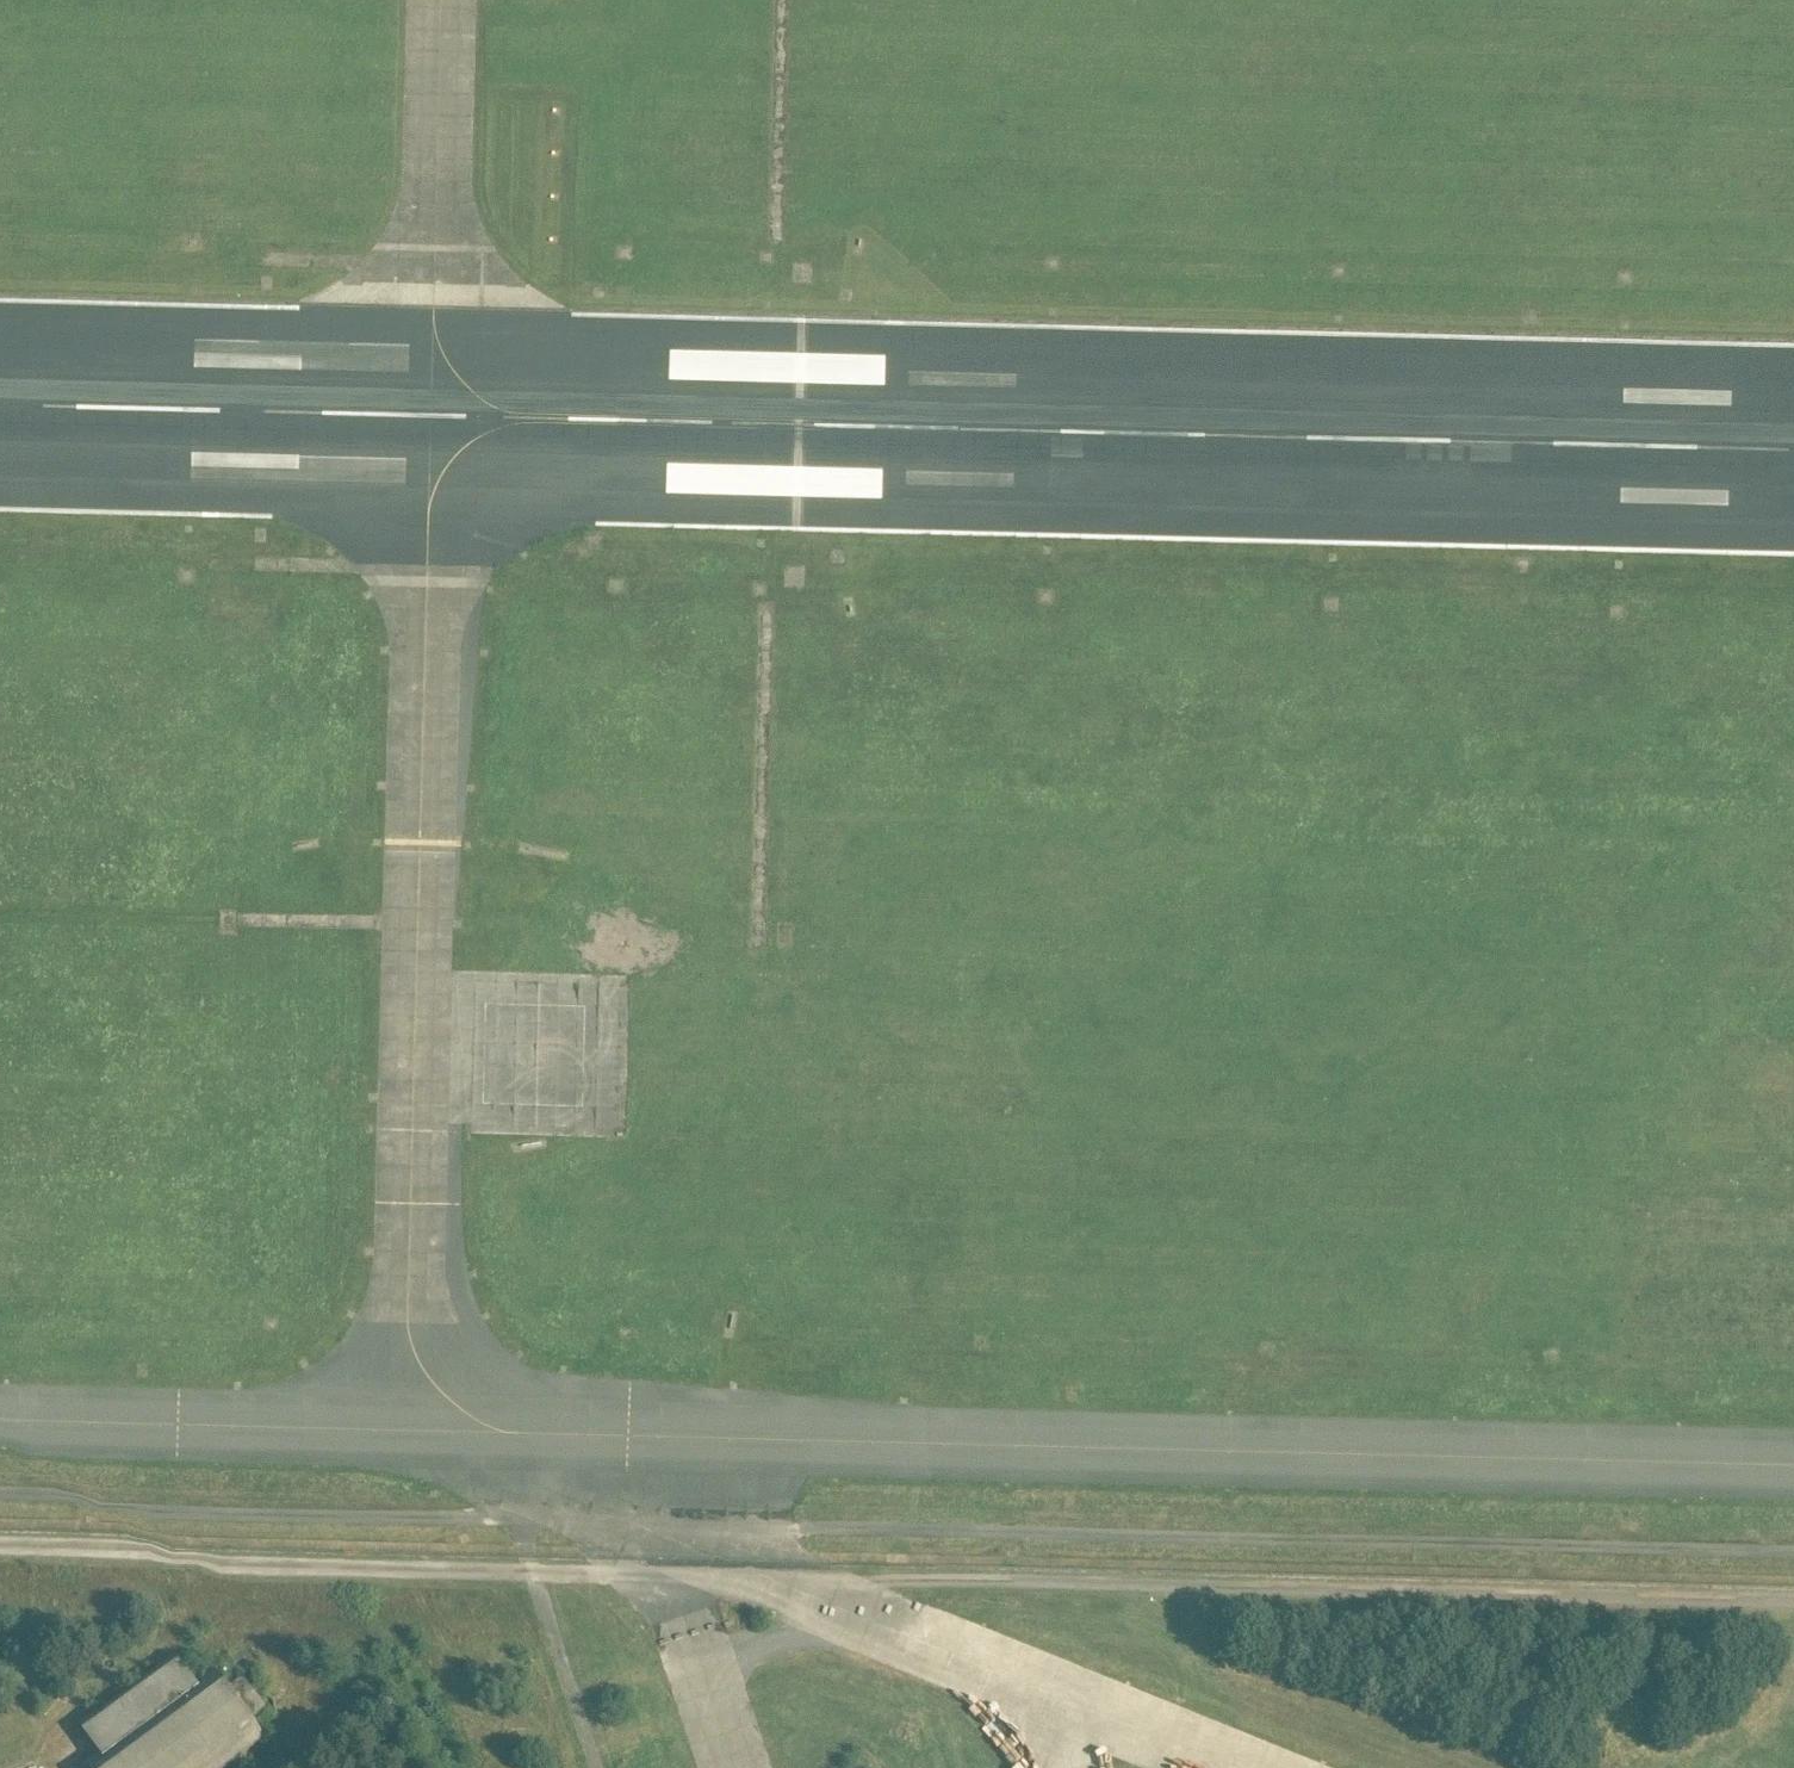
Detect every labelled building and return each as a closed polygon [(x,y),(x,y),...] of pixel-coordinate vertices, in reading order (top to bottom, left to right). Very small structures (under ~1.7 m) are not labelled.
[(81,1741),(99,1765),(95,1767),(250,1767),(268,1754),(252,1733),(267,1721),(245,1691),(230,1702),(214,1680),(196,1694),(178,1670),(81,1741)]
